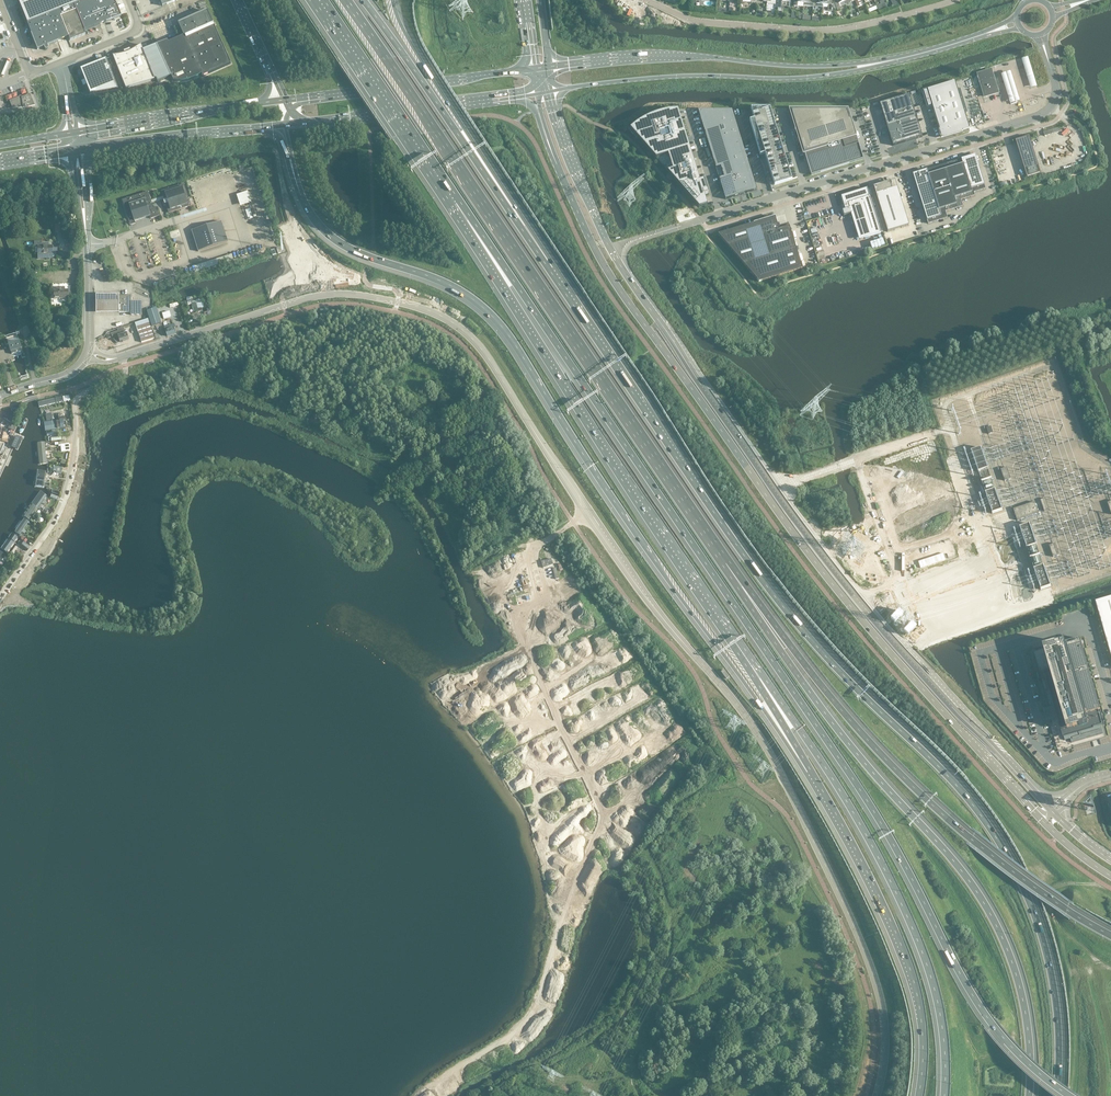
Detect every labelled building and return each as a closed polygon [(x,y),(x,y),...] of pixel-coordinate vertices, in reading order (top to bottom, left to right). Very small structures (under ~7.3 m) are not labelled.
[(19,3),(19,5),(27,24),(30,32),(37,50),(43,47),(44,49),(45,50),(46,50),(47,49),(48,48),(47,46),(68,37),(70,41),(85,35),(84,31),(120,16),(114,0),(17,0),(19,3)] [(778,8),(781,8),(782,1),(790,2),(790,0),(778,0),(778,8)] [(822,5),(828,5),(828,11),(831,11),(832,4),(829,4),(829,0),(823,0),(822,5)] [(838,2),(835,4),(837,10),(841,9),(839,4),(844,2),(843,0),(837,0),(838,2)] [(885,2),(877,6),(879,11),(887,8),(885,2)] [(168,43),(168,41),(157,45),(171,76),(174,81),(176,81),(177,81),(178,81),(181,81),(182,81),(185,81),(187,80),(190,79),(192,79),(194,78),(202,74),(203,77),(231,64),(214,26),(213,27),(212,24),(213,24),(208,11),(179,24),(184,36),(168,43)] [(113,56),(113,57),(126,88),(155,80),(155,79),(143,50),(141,45),(142,45),(141,45),(139,46),(137,48),(136,49),(134,50),(131,51),(130,49),(124,52),(125,54),(122,54),(119,55),(117,56),(113,56)] [(157,45),(143,50),(155,79),(156,78),(158,81),(171,76),(157,45)] [(1028,57),(1022,59),(1030,89),(1037,87),(1028,57)] [(118,89),(106,59),(91,65),(88,63),(86,67),(81,69),(91,94),(118,89)] [(991,70),(978,74),(985,97),(998,93),(991,70)] [(1011,72),(1001,75),(1011,105),(1020,102),(1011,72)] [(927,90),(922,91),(927,107),(932,106),(942,137),(969,129),(969,128),(955,81),(927,90)] [(32,100),(30,94),(22,98),(11,102),(13,109),(29,106),(30,106),(31,105),(32,105),(32,104),(33,103),(33,102),(33,101),(32,101),(32,100)] [(909,94),(880,104),(893,146),(922,137),(909,94)] [(755,122),(750,123),(760,156),(765,154),(774,185),(791,179),(770,109),(751,109),(753,114),(755,122)] [(635,125),(630,129),(631,129),(644,145),(655,157),(668,154),(673,170),(667,171),(699,208),(707,205),(704,195),(708,193),(704,180),(700,181),(694,163),(685,132),(678,110),(671,110),(665,111),(659,113),(652,115),(646,118),(641,121),(635,125)] [(732,110),(698,110),(725,199),(757,190),(732,110)] [(808,111),(791,111),(797,129),(795,129),(800,129),(802,136),(800,137),(802,141),(803,141),(805,145),(802,145),(805,154),(811,175),(863,159),(851,120),(849,120),(847,111),(824,111),(808,111)] [(1044,132),(1045,136),(1060,131),(1059,130),(1059,129),(1059,128),(1044,132)] [(1030,136),(1016,141),(1027,177),(1041,173),(1030,136)] [(927,170),(913,174),(928,224),(947,218),(945,211),(962,206),(961,200),(974,195),(973,192),(985,189),(975,155),(961,160),(962,164),(951,168),(933,173),(928,175),(927,170)] [(889,182),(873,187),(887,232),(909,225),(897,187),(892,189),(889,182)] [(162,191),(165,200),(164,201),(165,204),(166,204),(169,213),(191,206),(185,184),(162,191)] [(867,188),(841,197),(843,205),(845,210),(842,211),(843,216),(856,212),(864,238),(881,233),(867,188)] [(242,205),(253,202),(249,191),(238,194),(242,205)] [(148,192),(122,200),(130,225),(136,223),(135,221),(150,217),(151,219),(159,216),(156,207),(154,208),(148,192)] [(773,218),(718,234),(759,282),(802,269),(789,224),(776,228),(773,218)] [(228,242),(222,222),(222,221),(192,231),(198,251),(228,242)] [(70,235),(69,230),(66,231),(65,223),(60,224),(62,236),(70,235)] [(874,241),(876,248),(886,246),(885,239),(874,241)] [(52,255),(52,245),(49,245),(49,243),(45,243),(45,245),(37,246),(37,255),(52,255)] [(197,270),(234,260),(232,255),(196,264),(197,270)] [(57,290),(53,290),(54,299),(68,299),(68,290),(64,290),(64,287),(57,287),(57,290)] [(107,295),(95,295),(95,313),(107,313),(119,313),(119,295),(107,295)] [(119,296),(119,312),(124,312),(124,313),(131,313),(131,315),(142,315),(142,302),(131,302),(131,295),(119,296)] [(204,308),(202,300),(200,301),(200,299),(195,300),(195,299),(191,299),(194,312),(198,311),(198,309),(204,308)] [(162,323),(157,308),(147,311),(152,326),(162,323)] [(154,338),(150,323),(137,328),(142,342),(154,338)] [(176,334),(174,328),(173,325),(165,327),(166,330),(167,336),(176,334)] [(130,341),(127,333),(126,334),(125,328),(119,330),(119,332),(112,334),(113,339),(116,338),(117,340),(116,342),(117,343),(118,344),(120,344),(121,344),(130,341)] [(12,354),(17,352),(22,351),(18,341),(8,344),(12,354)] [(55,403),(53,398),(37,402),(39,407),(55,403)] [(64,428),(63,420),(44,423),(45,431),(64,428)] [(47,464),(45,442),(37,443),(39,464),(47,464)] [(70,451),(69,444),(65,445),(64,442),(55,443),(55,445),(58,445),(59,447),(60,447),(61,453),(70,451)] [(971,451),(978,472),(989,469),(981,447),(971,451)] [(1001,470),(1005,481),(1011,479),(1007,467),(1001,470)] [(35,487),(44,488),(46,471),(37,470),(35,487)] [(985,493),(992,514),(1003,510),(996,489),(985,493)] [(48,496),(40,491),(32,503),(39,508),(48,496)] [(1041,500),(1044,512),(1049,510),(1046,498),(1041,500)] [(1013,509),(1017,521),(1039,513),(1035,502),(1013,509)] [(31,504),(22,515),(30,521),(38,509),(31,504)] [(960,521),(958,513),(933,522),(935,530),(960,521)] [(29,522),(24,518),(15,531),(20,535),(29,522)] [(1020,527),(1027,549),(1037,545),(1030,524),(1020,527)] [(12,533),(1,549),(7,553),(18,538),(12,533)] [(976,555),(971,541),(915,560),(920,575),(976,555)] [(23,543),(20,547),(27,551),(30,547),(23,543)] [(1049,546),(1053,557),(1060,555),(1056,544),(1049,546)] [(544,560),(541,561),(543,568),(546,567),(553,565),(551,559),(544,561),(544,560)] [(1034,569),(1041,591),(1051,587),(1044,566),(1034,569)] [(1096,601),(1099,613),(1099,614),(1110,655),(1110,597),(1096,601)] [(1052,722),(1052,723),(1050,724),(1050,725),(1051,729),(1052,729),(1053,733),(1053,734),(1054,738),(1054,739),(1055,743),(1056,744),(1057,748),(1058,751),(1058,752),(1061,751),(1068,749),(1073,747),(1074,747),(1081,745),(1082,745),(1086,743),(1087,743),(1092,742),(1093,742),(1099,740),(1106,738),(1106,737),(1105,734),(1104,730),(1104,729),(1103,725),(1105,724),(1101,712),(1099,713),(1099,711),(1101,710),(1087,663),(1083,647),(1067,652),(1064,643),(1034,652),(1040,672),(1038,673),(1038,672),(1037,672),(1039,680),(1040,680),(1042,679),(1045,691),(1048,701),(1046,701),(1049,712),(1051,711),(1053,718),(1051,718),(1052,722)] [(729,678),(724,670),(721,672),(727,680),(729,678)]
